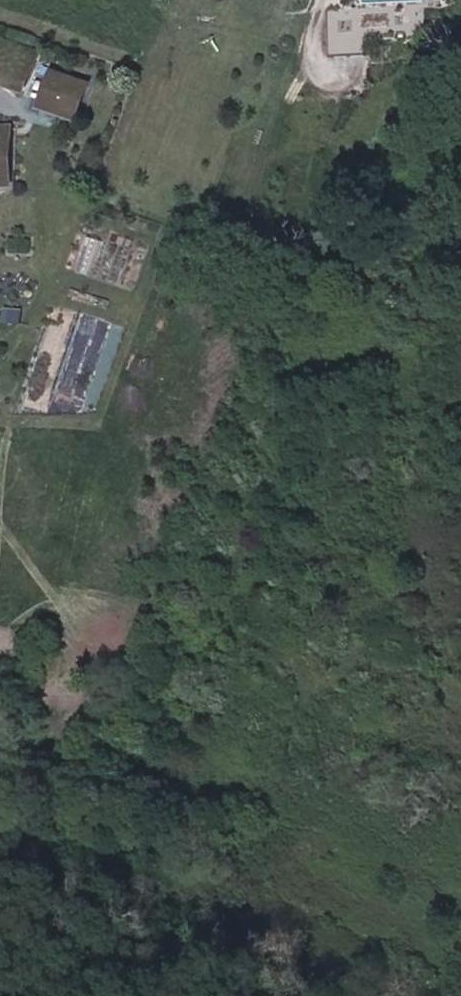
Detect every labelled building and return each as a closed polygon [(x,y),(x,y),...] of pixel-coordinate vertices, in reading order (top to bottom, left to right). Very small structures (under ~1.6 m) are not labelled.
[(98,84),(56,70),(43,110),(85,124),(98,84)] [(16,191),(17,125),(0,125),(0,191),(16,191)]
